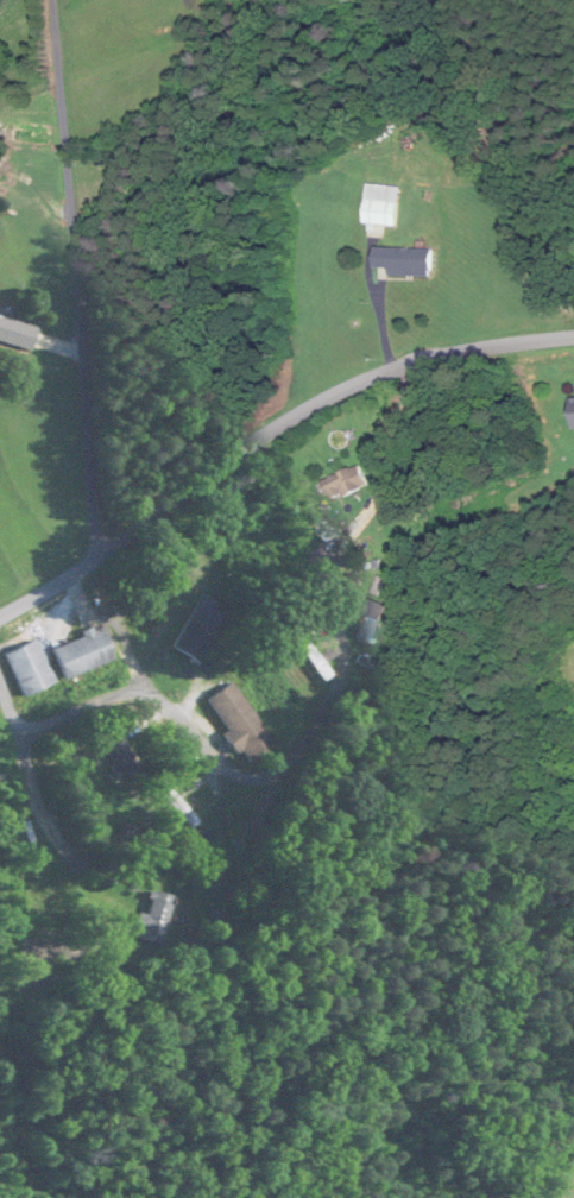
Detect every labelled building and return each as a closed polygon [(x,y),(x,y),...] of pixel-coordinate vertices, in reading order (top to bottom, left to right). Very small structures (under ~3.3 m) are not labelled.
[(397,228),(399,203),(367,200),(365,225),(397,228)] [(377,279),(432,279),(432,250),(377,250),(377,279)] [(36,326),(0,317),(0,342),(30,349),(36,326)] [(331,503),(369,487),(361,467),(323,483),(331,503)] [(228,611),(200,596),(172,649),(199,664),(228,611)] [(369,645),(386,608),(371,601),(364,615),(373,619),(362,642),(369,645)] [(112,662),(100,626),(79,633),(81,638),(51,648),(62,679),(112,662)] [(23,698),(55,683),(35,640),(3,655),(23,698)] [(232,683),(206,700),(227,732),(221,736),(239,761),(271,740),(232,683)] [(172,898),(145,891),(133,938),(160,945),(172,898)]
